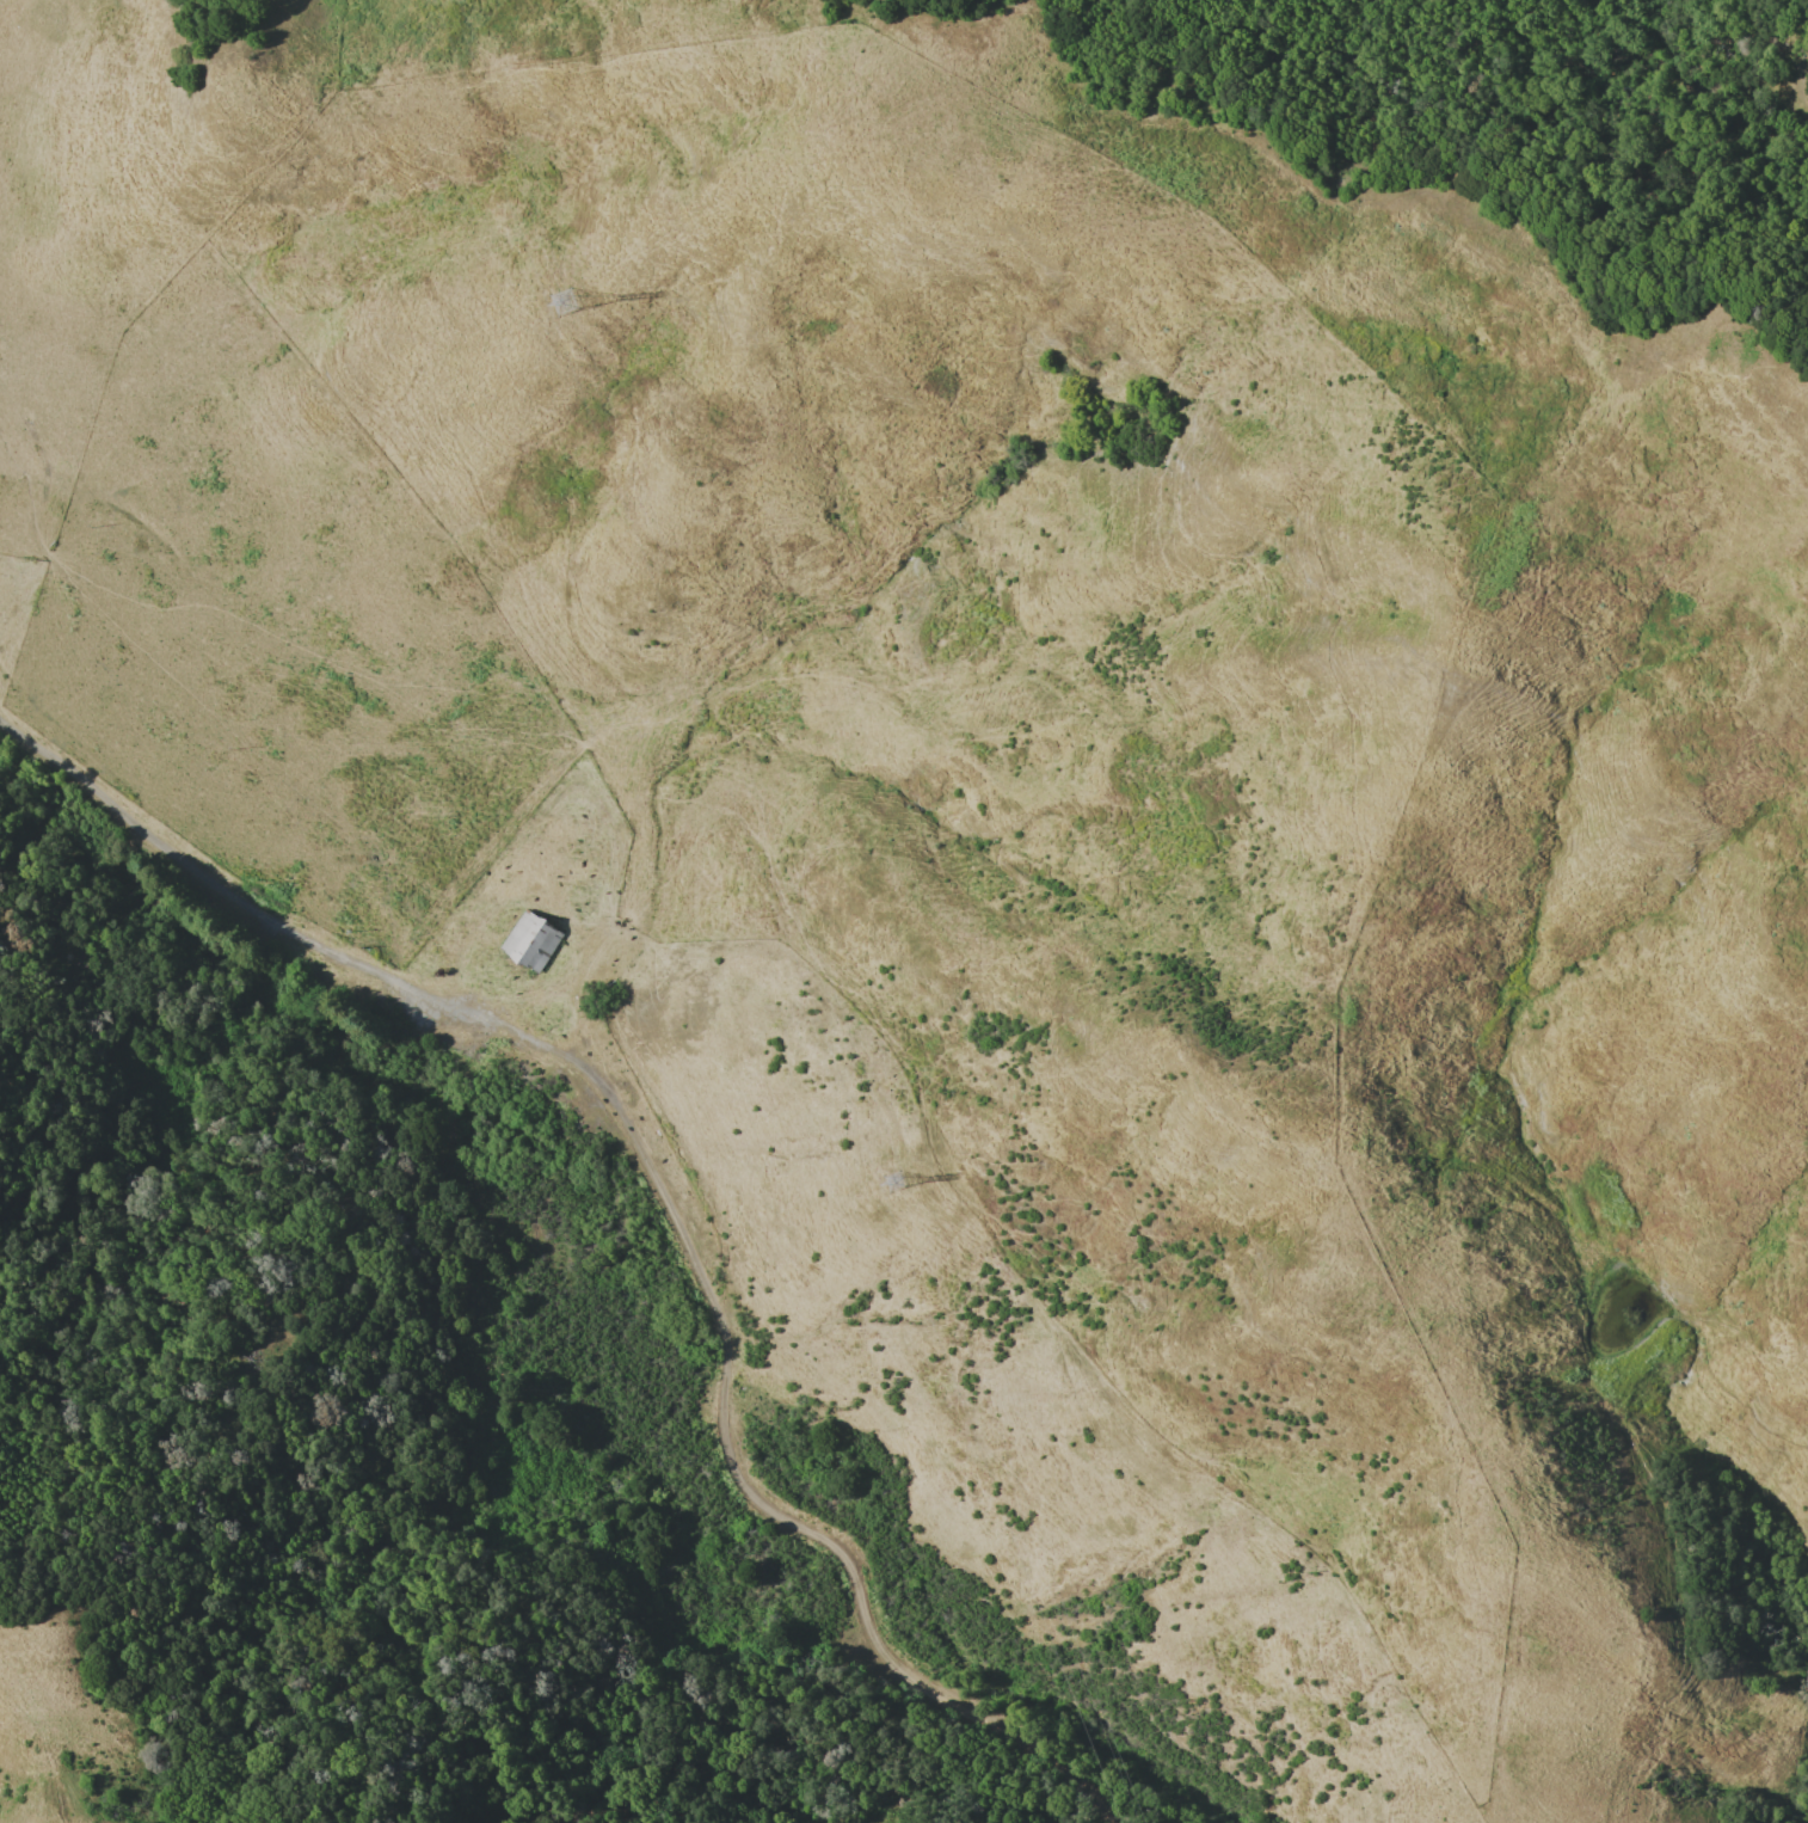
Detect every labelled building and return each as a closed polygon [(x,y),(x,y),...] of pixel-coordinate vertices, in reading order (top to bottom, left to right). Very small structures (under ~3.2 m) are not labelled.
[(528,909),(568,937),(541,977),(500,951),(528,909)]
